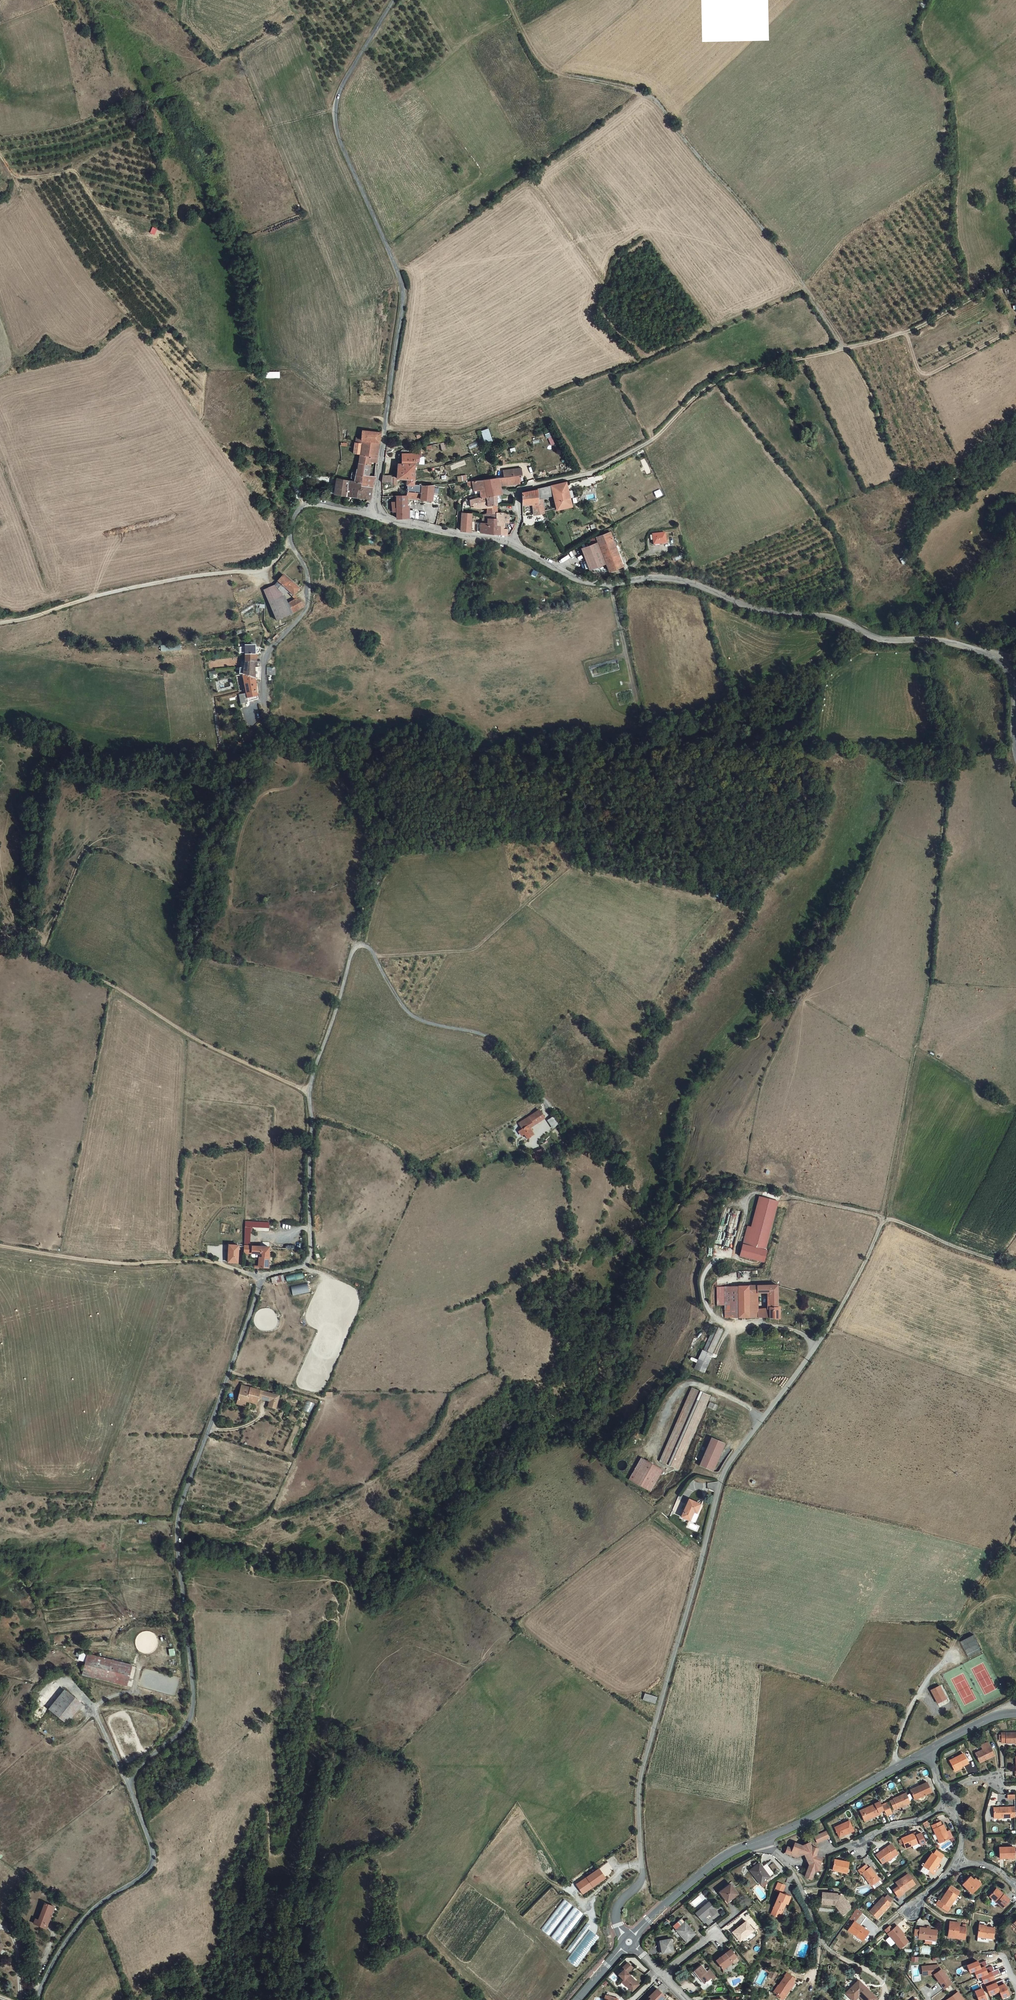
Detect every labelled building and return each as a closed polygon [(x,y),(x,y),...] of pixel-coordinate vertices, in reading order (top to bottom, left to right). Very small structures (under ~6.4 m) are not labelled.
[(368,453),(360,452),(358,460),(371,462),(372,460),(377,460),(381,430),(363,428),(362,435),(362,438),(371,439),(368,453)] [(356,435),(355,440),(362,441),(360,452),(368,453),(371,439),(362,438),(362,435),(356,435)] [(360,452),(362,441),(355,440),(353,451),(360,452)] [(419,447),(416,447),(416,448),(404,447),(402,458),(397,458),(397,460),(397,467),(416,468),(416,456),(421,457),(421,452),(423,452),(423,447),(419,447)] [(370,473),(371,462),(358,460),(354,479),(360,480),(362,480),(374,482),(375,473),(370,473)] [(415,482),(416,468),(397,467),(397,474),(397,477),(407,478),(406,492),(420,490),(421,484),(421,482),(415,482)] [(507,469),(508,475),(520,473),(523,472),(522,467),(507,469)] [(501,476),(502,483),(522,480),(520,473),(508,475),(501,476)] [(488,477),(484,478),(487,496),(489,504),(500,502),(499,492),(503,491),(502,483),(501,476),(488,477)] [(358,496),(359,486),(349,485),(349,478),(348,478),(336,477),(335,492),(347,494),(358,496)] [(473,489),(480,488),(479,478),(472,479),(473,485),(473,489)] [(481,496),(487,496),(484,478),(479,478),(480,488),(481,496)] [(567,479),(551,483),(554,493),(557,507),(573,503),(567,479)] [(307,480),(300,483),(302,490),(310,486),(307,480)] [(371,497),(374,482),(362,480),(361,487),(359,486),(358,496),(371,497)] [(539,487),(540,501),(534,501),(535,513),(546,510),(543,495),(554,493),(551,483),(539,486),(539,487)] [(406,492),(406,497),(407,497),(420,498),(433,498),(434,484),(421,484),(420,490),(406,492)] [(524,491),(524,502),(534,501),(540,501),(539,487),(524,491)] [(477,497),(470,498),(472,506),(489,504),(487,496),(481,496),(477,497)] [(406,499),(397,499),(397,510),(397,517),(407,516),(407,506),(407,497),(406,497),(406,499)] [(473,512),(463,512),(463,529),(473,530),(473,521),(473,512)] [(496,518),(496,512),(484,512),(484,522),(488,522),(488,518),(496,518)] [(509,528),(504,528),(504,519),(504,513),(500,512),(496,512),(496,518),(496,522),(502,523),(502,532),(509,532),(509,528)] [(488,522),(484,522),(483,522),(483,531),(502,532),(502,523),(496,522),(496,518),(488,518),(488,522)] [(623,563),(611,530),(597,534),(599,539),(607,561),(610,569),(623,563)] [(667,541),(666,530),(653,532),(654,542),(667,541)] [(582,546),(590,567),(607,561),(599,539),(582,546)] [(284,572),(275,582),(264,587),(277,618),(292,612),(287,601),(284,593),(289,589),(294,593),(300,586),(284,572)] [(287,601),(292,612),(304,604),(304,602),(305,601),(298,595),(287,601)] [(246,643),(246,651),(255,650),(255,643),(246,643)] [(245,659),(241,659),(241,664),(244,664),(244,667),(255,668),(255,653),(246,653),(245,659)] [(275,672),(275,664),(267,664),(267,672),(275,672)] [(261,676),(261,668),(255,668),(244,667),(243,667),(239,667),(239,673),(243,673),(243,671),(255,675),(256,676),(261,676)] [(257,691),(259,690),(258,685),(258,681),(256,681),(255,675),(243,671),(243,673),(243,674),(246,691),(240,692),(242,701),(259,697),(257,691)] [(541,1110),(527,1119),(533,1128),(547,1119),(541,1110)] [(556,1116),(549,1121),(555,1129),(561,1124),(556,1116)] [(526,1134),(529,1138),(536,1133),(533,1128),(527,1119),(521,1123),(524,1128),(520,1130),(523,1136),(526,1134)] [(764,1251),(779,1205),(761,1198),(751,1227),(747,1226),(737,1255),(761,1264),(765,1252),(764,1251)] [(247,1222),(245,1246),(252,1247),(252,1228),(270,1230),(271,1223),(247,1222)] [(229,1245),(228,1263),(239,1263),(239,1246),(229,1245)] [(261,1258),(270,1258),(270,1248),(253,1247),(253,1254),(261,1254),(261,1258)] [(259,1268),(269,1269),(270,1258),(261,1258),(259,1268)] [(285,1275),(286,1281),(303,1279),(302,1272),(285,1275)] [(282,1274),(270,1277),(271,1284),(283,1281),(282,1274)] [(290,1286),(292,1295),(309,1292),(306,1283),(290,1286)] [(724,1303),(732,1303),(733,1286),(711,1285),(711,1304),(717,1304),(717,1303),(724,1303)] [(732,1303),(731,1318),(744,1318),(744,1286),(733,1286),(732,1303)] [(755,1287),(744,1286),(744,1318),(753,1319),(754,1319),(754,1311),(755,1294),(755,1287)] [(763,1311),(763,1319),(763,1321),(772,1321),(773,1288),(755,1287),(755,1294),(760,1294),(760,1301),(764,1301),(763,1311)] [(723,1318),(731,1318),(732,1303),(724,1303),(723,1318)] [(754,1319),(759,1319),(763,1319),(763,1311),(754,1311),(754,1319)] [(720,1330),(712,1326),(699,1350),(697,1349),(688,1366),(698,1371),(699,1371),(708,1355),(707,1355),(720,1330)] [(659,1458),(677,1468),(712,1395),(694,1386),(659,1458)] [(250,1393),(240,1390),(236,1403),(244,1406),(245,1402),(246,1402),(256,1404),(257,1400),(259,1392),(250,1389),(250,1393)] [(259,1392),(257,1400),(270,1403),(272,1396),(259,1392)] [(272,1396),(270,1403),(269,1408),(276,1410),(279,1397),(272,1396)] [(311,1413),(314,1403),(306,1400),(303,1410),(311,1413)] [(709,1401),(707,1407),(716,1411),(718,1405),(709,1401)] [(710,1471),(723,1443),(711,1438),(698,1466),(710,1471)] [(648,1488),(662,1467),(641,1453),(628,1474),(648,1488)] [(689,1498),(684,1516),(693,1518),(696,1510),(699,1510),(701,1501),(689,1498)] [(994,1548),(993,1549),(990,1554),(995,1557),(999,1550),(994,1548)] [(975,1637),(962,1641),(967,1657),(981,1652),(975,1637)] [(131,1680),(137,1661),(81,1646),(80,1650),(90,1653),(88,1658),(86,1658),(85,1661),(88,1662),(86,1667),(131,1680)] [(85,1662),(87,1653),(80,1652),(78,1660),(85,1662)] [(168,1690),(179,1694),(185,1676),(186,1674),(150,1663),(143,1682),(168,1690)] [(84,1699),(67,1685),(50,1704),(67,1718),(84,1699)] [(935,1690),(927,1694),(934,1707),(939,1704),(935,1696),(937,1695),(935,1690)] [(642,1700),(655,1703),(657,1696),(644,1693),(642,1700)] [(1009,1736),(1005,1736),(1005,1738),(1005,1744),(1005,1746),(1009,1746),(1009,1747),(1015,1746),(1015,1736),(1009,1737),(1009,1736)] [(988,1753),(980,1757),(984,1764),(991,1760),(992,1762),(1000,1758),(992,1745),(985,1748),(988,1753)] [(968,1758),(954,1765),(959,1774),(972,1767),(968,1758)] [(923,1788),(914,1793),(918,1801),(935,1793),(930,1783),(923,1787),(923,1788)] [(907,1808),(913,1804),(909,1794),(895,1801),(896,1802),(893,1804),(897,1812),(900,1811),(907,1808)] [(877,1820),(875,1818),(886,1813),(884,1808),(883,1805),(862,1816),(867,1825),(877,1820)] [(886,1813),(888,1818),(894,1815),(889,1806),(884,1808),(886,1813)] [(997,1823),(1015,1823),(1015,1812),(996,1813),(997,1823)] [(942,1828),(940,1824),(932,1827),(940,1846),(949,1843),(943,1828),(942,1828)] [(843,1830),(836,1834),(839,1841),(854,1834),(850,1825),(842,1829),(843,1830)] [(833,1839),(830,1833),(816,1839),(819,1845),(833,1839)] [(915,1837),(914,1835),(901,1841),(905,1851),(911,1848),(913,1852),(920,1849),(920,1848),(926,1846),(921,1834),(915,1837)] [(808,1861),(810,1861),(805,1877),(810,1879),(813,1872),(820,1870),(819,1866),(819,1862),(820,1859),(821,1858),(813,1855),(815,1848),(809,1845),(807,1841),(798,1845),(792,1843),(790,1848),(785,1846),(782,1853),(791,1857),(801,1852),(805,1853),(804,1855),(808,1861)] [(1015,1849),(1000,1850),(1001,1861),(1015,1861),(1015,1849)] [(890,1850),(876,1860),(883,1869),(888,1865),(893,1862),(898,1859),(890,1850)] [(936,1859),(932,1857),(921,1876),(926,1879),(928,1878),(930,1876),(931,1875),(935,1878),(944,1865),(942,1864),(944,1860),(938,1856),(936,1859)] [(764,1861),(755,1867),(765,1881),(778,1871),(771,1861),(767,1864),(764,1861)] [(849,1875),(849,1863),(835,1863),(836,1874),(849,1875)] [(592,1888),(606,1878),(598,1868),(585,1877),(592,1888)] [(874,1890),(875,1889),(878,1892),(884,1886),(872,1872),(871,1873),(868,1869),(860,1875),(863,1879),(864,1878),(874,1890)] [(970,1877),(963,1884),(972,1893),(983,1883),(979,1880),(976,1883),(970,1877)] [(734,1881),(724,1889),(731,1898),(737,1893),(742,1890),(734,1881)] [(780,1888),(784,1890),(785,1890),(787,1891),(790,1884),(783,1881),(780,1888)] [(899,1894),(895,1898),(899,1904),(904,1900),(903,1899),(916,1890),(908,1881),(896,1890),(899,1894)] [(992,1892),(998,1899),(996,1901),(1002,1908),(1011,1899),(999,1886),(992,1892)] [(953,1909),(959,1898),(961,1894),(953,1889),(951,1893),(944,1905),(942,1904),(940,1907),(949,1912),(952,1909),(953,1909)] [(776,1912),(781,1915),(784,1908),(787,1910),(790,1901),(792,1902),(795,1894),(787,1891),(785,1890),(784,1890),(778,1906),(776,1912)] [(990,1895),(996,1901),(998,1899),(992,1892),(990,1895)] [(849,1909),(841,1899),(839,1899),(838,1900),(836,1900),(836,1897),(822,1895),(821,1906),(834,1908),(838,1914),(841,1912),(844,1913),(846,1914),(848,1912),(849,1909)] [(549,1936),(572,1905),(563,1899),(541,1930),(549,1936)] [(55,1904),(45,1900),(39,1917),(36,1916),(33,1921),(46,1927),(55,1904)] [(716,1915),(722,1910),(726,1915),(731,1911),(726,1904),(720,1908),(713,1900),(700,1910),(706,1917),(712,1912),(716,1915)] [(885,1902),(872,1916),(879,1923),(892,1909),(885,1902)] [(561,1944),(583,1914),(573,1906),(551,1937),(561,1944)] [(691,1939),(698,1931),(687,1920),(684,1917),(680,1921),(683,1924),(680,1927),(691,1939)] [(750,1918),(740,1925),(742,1927),(746,1932),(748,1934),(757,1927),(750,1918)] [(855,1934),(856,1933),(863,1938),(869,1930),(855,1920),(848,1929),(855,1934)] [(570,1953),(591,1926),(587,1923),(566,1950),(570,1953)] [(958,1929),(959,1924),(949,1923),(947,1936),(965,1939),(966,1930),(958,1929)] [(890,1938),(887,1941),(892,1947),(896,1943),(900,1947),(907,1940),(895,1928),(887,1934),(890,1938)] [(920,1928),(920,1929),(915,1929),(915,1936),(919,1936),(919,1938),(935,1940),(936,1930),(920,1928)] [(991,1931),(977,1929),(975,1939),(990,1941),(991,1931)] [(672,1935),(662,1938),(665,1950),(675,1948),(672,1935)] [(734,1947),(721,1958),(728,1967),(737,1960),(736,1959),(741,1954),(734,1947)] [(638,1980),(632,1974),(634,1972),(631,1969),(634,1965),(630,1961),(624,1966),(625,1968),(621,1972),(625,1976),(622,1978),(628,1984),(629,1983),(635,1988),(643,1981),(640,1978),(638,1980)] [(980,1962),(970,1966),(973,1973),(977,1971),(983,1969),(981,1964),(980,1962)] [(703,1977),(705,1976),(709,1982),(712,1979),(716,1976),(712,1970),(707,1964),(698,1971),(703,1977)] [(942,1965),(929,1966),(930,1975),(938,1974),(948,1989),(955,1984),(942,1965)] [(768,1966),(766,1970),(772,1973),(770,1976),(775,1979),(779,1972),(768,1966)] [(715,1967),(712,1970),(716,1976),(718,1978),(721,1975),(715,1967)] [(983,1969),(977,1971),(979,1978),(983,1977),(990,1974),(988,1969),(987,1967),(983,1969)] [(990,1974),(983,1977),(986,1983),(987,1983),(994,1980),(997,1979),(996,1976),(1003,1974),(1001,1969),(997,1971),(990,1974)] [(640,1978),(634,1972),(632,1974),(638,1980),(640,1978)] [(797,1978),(789,1972),(777,1991),(780,1993),(784,1996),(794,1981),(797,1978)] [(855,1999),(860,1994),(866,1999),(874,1999),(878,1996),(860,1978),(847,1992),(855,1999)] [(709,1982),(706,1985),(710,1989),(716,1984),(712,1979),(709,1982)] [(1005,1980),(998,1983),(1001,1992),(1004,1998),(1012,1995),(1005,1980)] [(786,1999),(797,1983),(794,1981),(784,1996),(780,1993),(779,1996),(786,1999)] [(996,1984),(989,1987),(990,1991),(992,1995),(1001,1992),(998,1983),(996,1984)] [(649,1999),(661,1999),(667,1994),(659,1986),(651,1994),(653,1996),(649,1999)] [(977,1992),(981,1999),(989,1999),(986,1993),(984,1989),(977,1992)]
